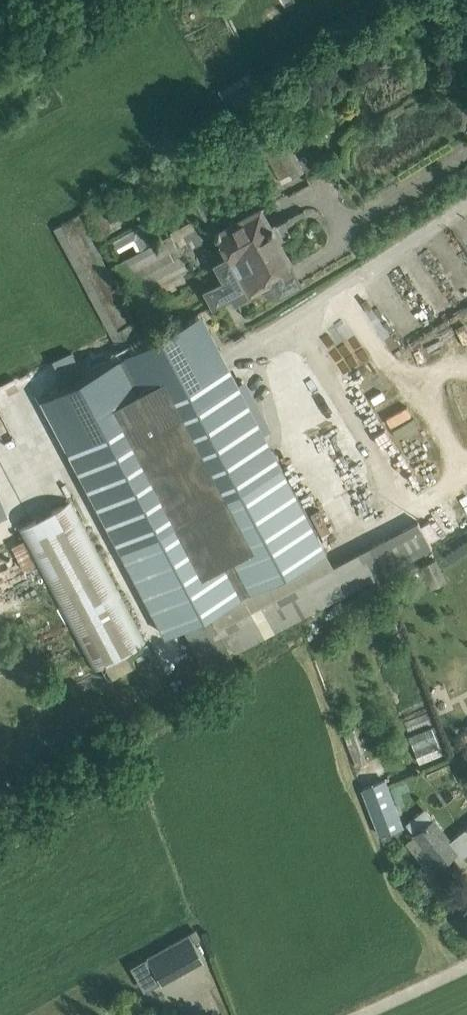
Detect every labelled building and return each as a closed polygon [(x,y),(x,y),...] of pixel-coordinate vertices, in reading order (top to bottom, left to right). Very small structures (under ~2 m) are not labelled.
[(222,86),(232,106),(255,95),(245,75),(222,86)] [(245,111),(281,181),(304,169),(267,99),(245,111)] [(120,220),(141,209),(142,208),(131,187),(116,195),(119,202),(113,206),(108,197),(86,210),(100,236),(122,224),(120,220)] [(225,277),(204,287),(213,305),(234,295),(236,299),(249,292),(250,294),(263,287),(263,288),(264,289),(265,290),(265,291),(266,292),(267,293),(268,293),(269,294),(270,294),(271,295),(272,295),(273,295),(274,295),(276,295),(277,295),(278,295),(279,295),(280,294),(281,294),(282,293),(304,281),(294,263),(281,238),(284,236),(276,220),(272,222),(262,202),(215,227),(230,255),(217,261),(225,277)] [(190,317),(173,326),(145,341),(134,320),(136,319),(79,212),(54,227),(120,353),(47,392),(53,404),(63,398),(82,434),(108,420),(104,414),(136,397),(132,390),(148,381),(207,349),(190,317)] [(116,262),(138,302),(192,272),(181,251),(203,239),(192,219),(170,231),(171,233),(154,242),(144,222),(113,239),(119,250),(134,243),(138,251),(116,262)] [(91,452),(76,460),(196,688),(240,665),(233,652),(433,547),(419,520),(335,564),(282,464),(174,522),(162,498),(152,503),(116,434),(89,448),(91,452)] [(422,479),(434,473),(421,446),(409,452),(422,479)] [(0,486),(0,517),(10,514),(0,486)] [(147,641),(71,499),(18,528),(94,670),(147,641)] [(429,673),(437,705),(462,698),(454,666),(429,673)] [(414,732),(418,757),(442,754),(438,729),(414,732)] [(386,777),(364,786),(361,787),(379,835),(404,825),(386,777)] [(459,848),(433,816),(432,816),(424,807),(406,822),(414,831),(412,833),(414,835),(406,841),(408,844),(407,845),(427,868),(436,860),(439,864),(459,848)] [(451,839),(459,848),(457,849),(463,856),(466,852),(466,826),(451,839)] [(204,957),(189,931),(148,955),(162,981),(204,957)]
